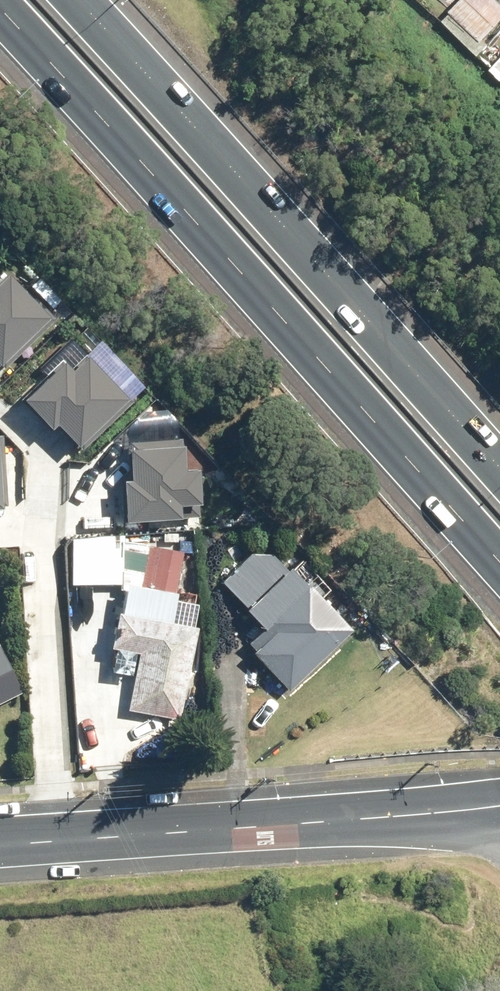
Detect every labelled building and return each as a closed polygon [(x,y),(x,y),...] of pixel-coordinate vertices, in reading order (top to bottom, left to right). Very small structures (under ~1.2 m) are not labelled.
[(493,0),(457,0),(452,6),(482,34),(499,15),(499,6),(493,0)] [(3,272),(0,275),(0,361),(3,364),(49,320),(3,272)] [(129,400),(83,353),(73,362),(65,354),(21,396),(48,424),(56,417),(83,444),(129,400)] [(124,476),(129,518),(204,510),(199,461),(195,461),(192,434),(126,440),(130,476),(124,476)] [(291,691),(357,626),(313,582),(305,589),(260,542),(220,581),(265,628),(247,646),(291,691)] [(112,646),(139,651),(129,709),(181,718),(199,626),(170,621),(186,555),(137,543),(134,554),(79,552),(77,577),(128,580),(119,610),(112,646)] [(0,644),(0,702),(23,691),(0,644)]
